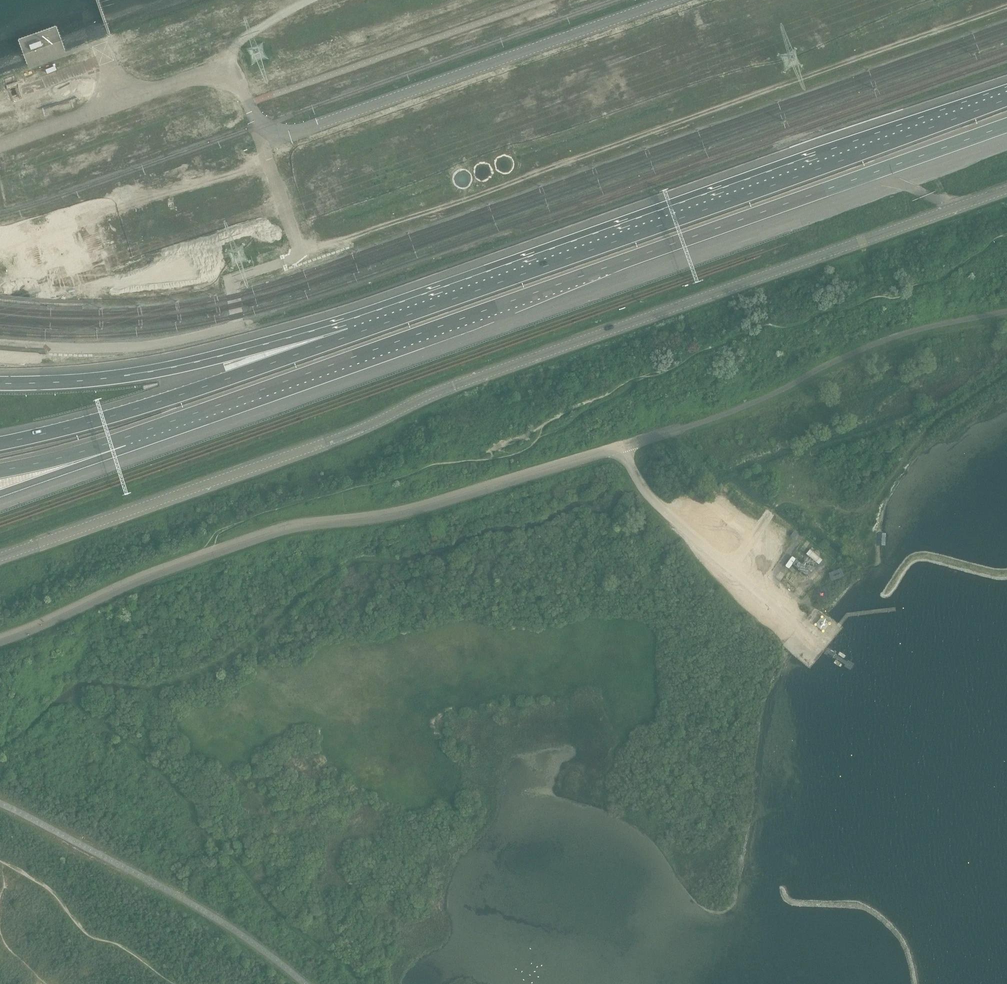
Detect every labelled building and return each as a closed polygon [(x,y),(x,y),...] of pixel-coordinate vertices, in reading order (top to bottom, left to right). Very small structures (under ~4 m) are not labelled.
[(810,549),(806,554),(819,564),(822,560),(810,549)] [(798,558),(794,562),(808,576),(812,572),(798,558)] [(832,579),(844,575),(842,567),(830,571),(832,579)] [(796,569),(793,574),(804,581),(807,577),(796,569)]
